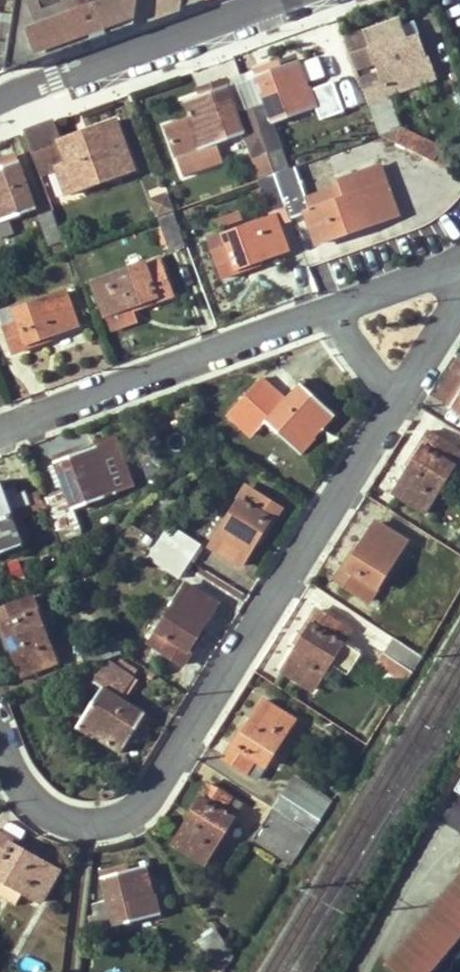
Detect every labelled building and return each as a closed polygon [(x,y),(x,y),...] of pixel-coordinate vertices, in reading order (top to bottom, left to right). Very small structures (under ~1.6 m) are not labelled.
[(13,22),(9,49),(29,42),(37,62),(90,42),(78,0),(17,0),(13,22)] [(90,42),(137,25),(140,0),(78,0),(90,42)] [(182,9),(184,0),(140,0),(137,25),(182,9)] [(208,0),(207,0),(184,0),(182,9),(208,0)] [(373,57),(387,94),(409,87),(432,79),(419,36),(418,31),(406,35),(403,25),(400,16),(364,28),(373,57)] [(8,51),(9,50),(9,49),(13,22),(0,20),(0,50),(8,51)] [(8,51),(6,73),(37,62),(29,42),(9,49),(9,50),(8,51)] [(254,70),(256,75),(266,104),(253,108),(276,174),(288,169),(272,123),(317,107),(315,100),(311,88),(309,88),(299,60),(268,71),(266,66),(254,70)] [(253,108),(266,104),(256,75),(242,80),(253,108)] [(238,113),(228,85),(227,80),(215,84),(216,90),(184,101),(190,117),(166,125),(184,174),(223,161),(217,143),(244,133),(261,179),(276,174),(253,108),(238,113)] [(242,80),(228,85),(238,113),(253,108),(242,80)] [(315,100),(317,107),(318,109),(334,104),(330,95),(315,100)] [(407,149),(389,98),(368,105),(378,136),(379,136),(407,149)] [(351,111),(360,140),(376,136),(366,106),(351,111)] [(58,183),(73,177),(78,192),(97,185),(91,170),(123,158),(111,125),(77,138),(75,136),(45,147),(58,183)] [(7,218),(35,209),(17,156),(5,160),(6,166),(0,168),(0,236),(11,231),(7,218)] [(384,209),(355,219),(358,229),(398,215),(381,165),(370,169),(384,209)] [(305,212),(316,243),(358,229),(355,219),(384,209),(370,169),(339,180),(345,198),(308,210),(293,167),(288,169),(276,174),(287,207),(291,217),(305,212)] [(270,213),(287,207),(276,174),(261,179),(258,180),(270,213)] [(156,216),(173,210),(167,192),(150,198),(156,216)] [(38,216),(48,245),(61,241),(51,212),(38,216)] [(181,243),(172,216),(158,220),(168,248),(181,243)] [(286,252),(275,217),(224,235),(223,234),(208,239),(222,279),(253,268),(252,263),(286,252)] [(320,260),(356,248),(352,237),(316,249),(320,260)] [(171,294),(158,258),(92,282),(105,316),(107,315),(112,329),(134,322),(128,307),(139,304),(140,306),(171,294)] [(0,312),(0,318),(12,353),(44,341),(43,338),(76,326),(63,292),(14,309),(13,307),(0,312)] [(459,360),(437,395),(446,401),(445,403),(459,413),(459,360)] [(261,378),(229,413),(252,434),(265,421),(300,453),(315,438),(313,436),(334,415),(310,391),(313,387),(303,379),(284,400),(261,378)] [(459,456),(459,453),(427,432),(410,460),(413,462),(394,493),(424,512),(459,456)] [(63,491),(46,497),(62,540),(80,533),(72,509),(115,494),(108,475),(106,475),(101,462),(120,455),(114,436),(95,443),(96,447),(66,458),(65,453),(52,458),(63,491)] [(131,488),(120,455),(101,462),(106,475),(108,475),(115,494),(131,488)] [(12,513),(0,481),(0,517),(12,513)] [(248,488),(211,547),(240,565),(259,535),(263,537),(281,509),(248,488)] [(169,496),(159,509),(166,514),(176,501),(169,496)] [(45,509),(42,501),(17,511),(20,518),(45,509)] [(22,522),(15,524),(12,513),(0,517),(0,554),(23,545),(21,536),(27,534),(22,522)] [(368,600),(406,542),(375,522),(355,554),(352,552),(335,579),(368,600)] [(159,541),(189,560),(199,543),(170,524),(159,541)] [(189,560),(159,541),(147,558),(178,577),(186,564),(189,560)] [(69,578),(66,569),(50,574),(54,583),(69,578)] [(197,636),(217,605),(187,586),(149,644),(182,666),(200,638),(197,636)] [(22,674),(56,662),(32,597),(0,608),(0,626),(5,640),(9,638),(22,674)] [(302,638),(282,670),(312,689),(330,662),(346,673),(359,654),(342,644),(350,631),(317,610),(299,636),(302,638)] [(80,649),(86,666),(121,654),(115,637),(80,649)] [(413,673),(422,657),(393,638),(384,653),(411,671),(413,673)] [(376,664),(403,683),(411,671),(384,653),(376,664)] [(92,671),(82,676),(101,687),(75,729),(93,739),(95,737),(120,752),(137,726),(143,728),(149,717),(119,698),(132,676),(112,663),(102,667),(97,674),(92,671)] [(241,730),(223,758),(256,779),(294,720),(264,701),(244,732),(241,730)] [(193,815),(173,846),(204,864),(241,805),(208,784),(190,812),(193,815)] [(321,819),(282,794),(273,808),(312,833),(321,819)] [(252,840),(279,858),(288,843),(301,851),(312,833),(273,808),(252,840)] [(2,897),(9,885),(41,904),(60,872),(27,853),(28,850),(1,834),(0,834),(0,896),(2,897)] [(301,851),(288,843),(279,858),(292,865),(301,851)] [(107,901),(92,904),(97,929),(162,913),(158,894),(154,894),(147,865),(115,873),(114,869),(100,871),(107,901)] [(393,971),(415,971),(459,919),(459,874),(384,964),(393,971)] [(459,936),(459,919),(415,971),(429,971),(459,936)] [(215,928),(199,942),(218,971),(224,971),(235,956),(215,928)]
